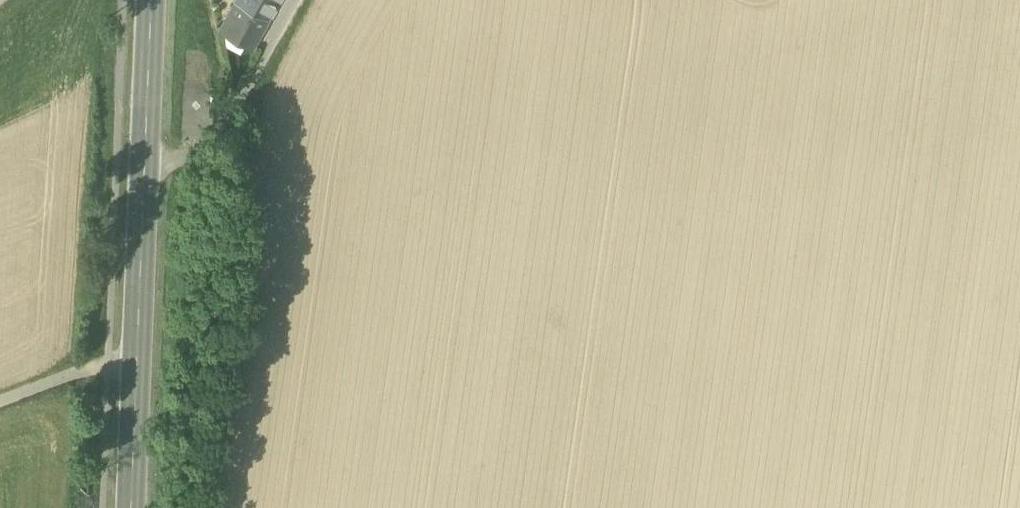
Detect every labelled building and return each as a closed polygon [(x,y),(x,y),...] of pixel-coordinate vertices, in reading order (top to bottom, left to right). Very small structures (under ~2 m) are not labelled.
[(251,43),(267,16),(266,16),(237,0),(236,0),(221,27),(223,28),(246,41),(251,43)] [(266,16),(275,0),(237,0),(266,16)] [(240,53),(246,41),(223,28),(225,45),(240,53)]
